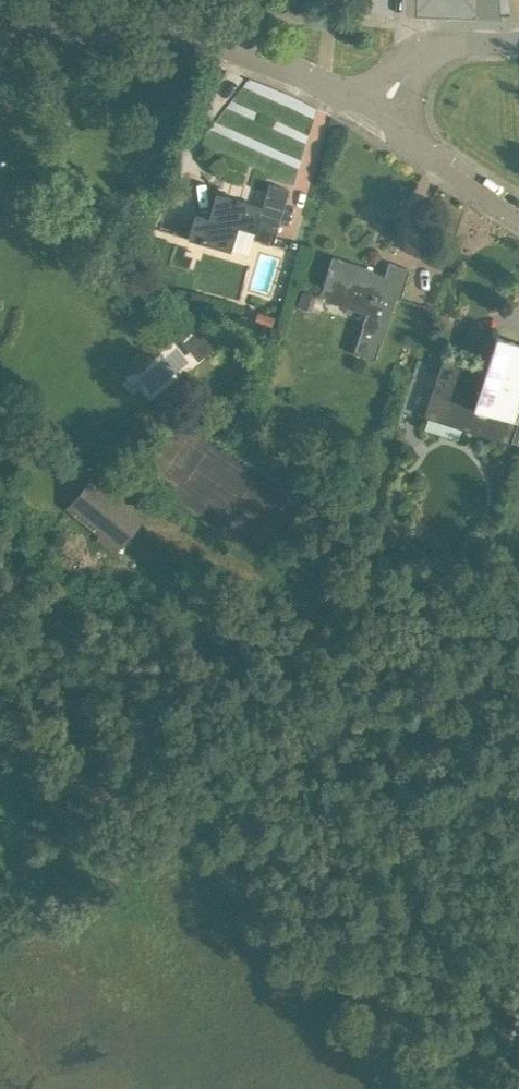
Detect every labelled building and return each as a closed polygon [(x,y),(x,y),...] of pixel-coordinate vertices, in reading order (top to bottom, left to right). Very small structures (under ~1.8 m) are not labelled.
[(253,239),(273,245),(289,190),(269,185),(263,208),(216,194),(209,219),(196,215),(189,238),(232,251),(238,228),(255,233),(253,239)] [(400,300),(410,270),(389,263),(385,275),(333,258),(321,295),(369,310),(355,353),(376,360),(396,298),(400,300)] [(316,295),(302,291),(297,308),(311,312),(316,295)] [(275,318),(258,312),(254,323),(272,328),(275,318)] [(518,415),(518,345),(497,338),(480,390),(438,377),(425,418),(509,445),(518,415)] [(144,519),(92,478),(69,506),(121,548),(144,519)]
